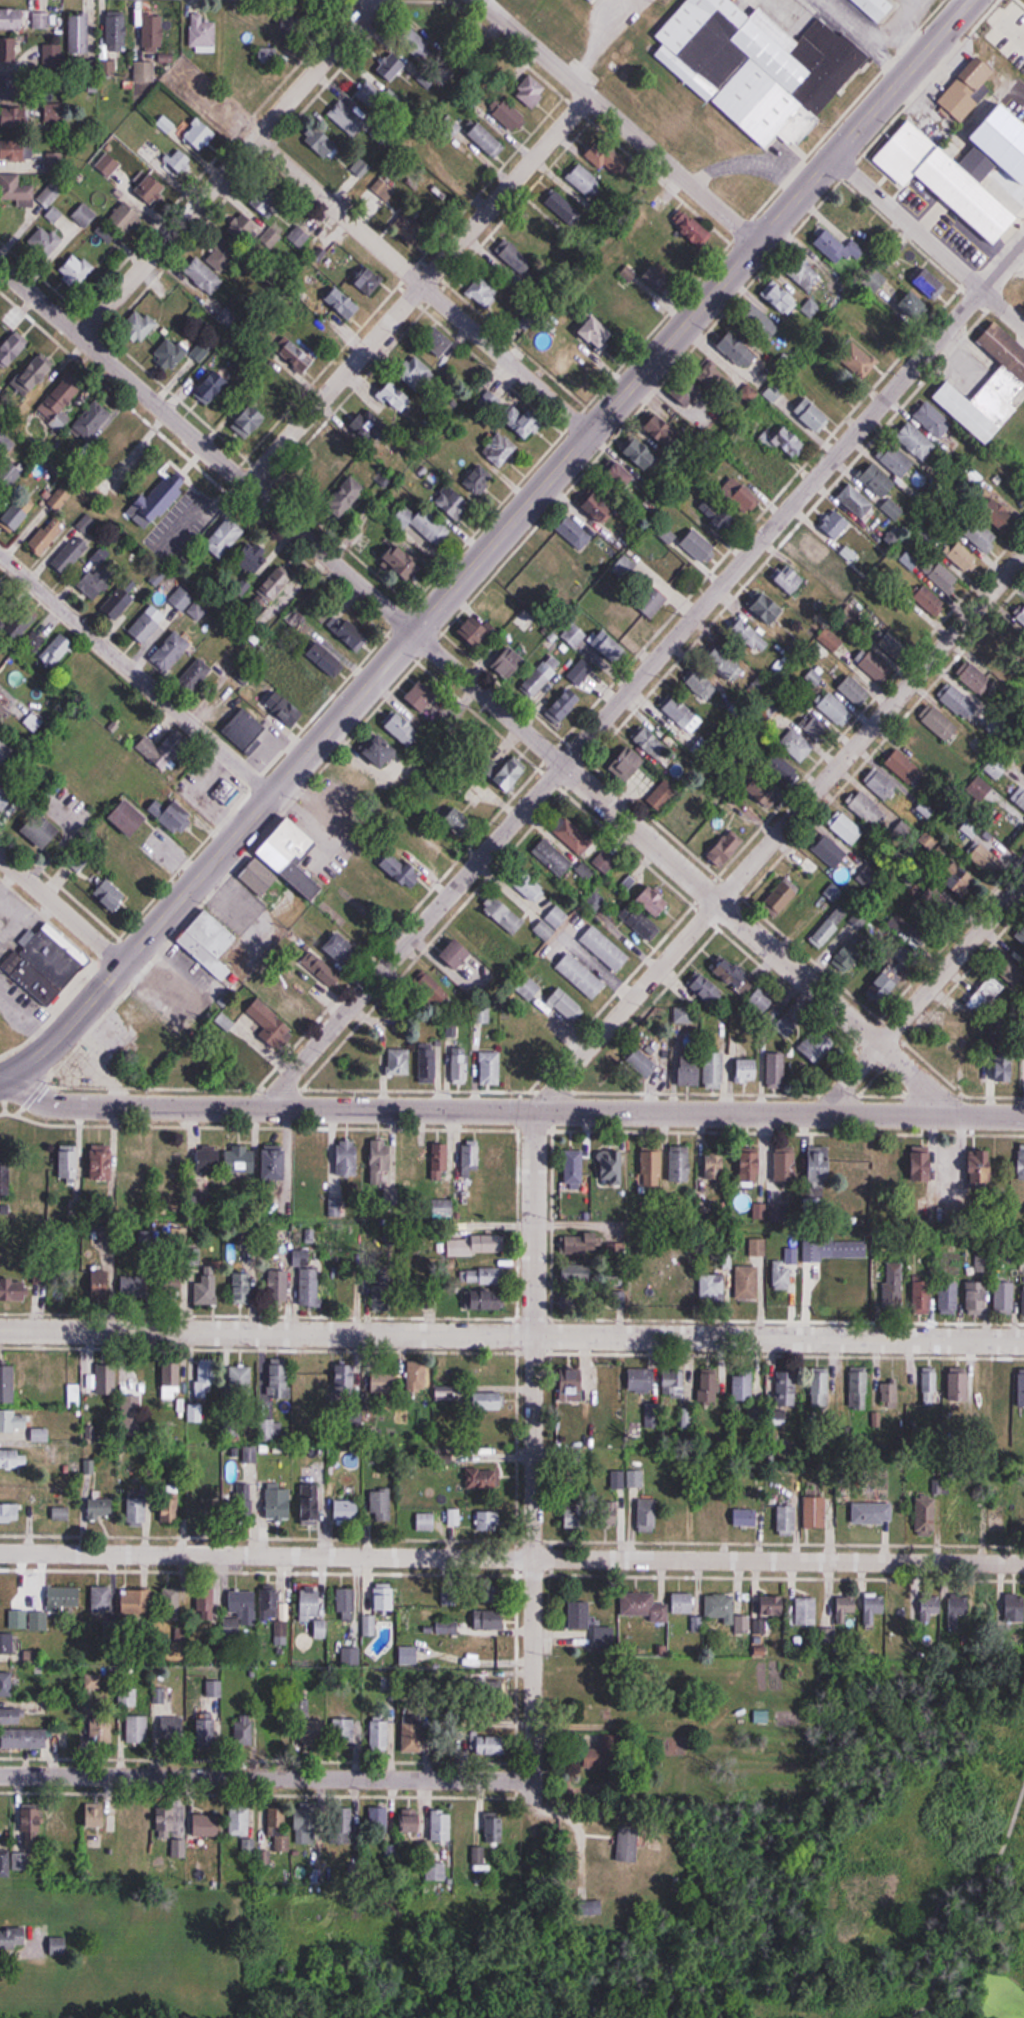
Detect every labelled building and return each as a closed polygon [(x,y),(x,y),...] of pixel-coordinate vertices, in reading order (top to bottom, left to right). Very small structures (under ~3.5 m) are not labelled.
[(780,135),(799,150),(826,115),(836,123),(875,74),(869,70),(875,62),(819,18),(800,42),(758,8),(752,16),(731,0),(689,0),(658,38),(665,44),(655,57),(769,148),(780,135)] [(879,25),(895,8),(887,0),(852,0),(879,25)] [(0,9),(0,30),(24,30),(24,9),(0,9)] [(107,50),(126,50),(126,12),(107,12),(107,50)] [(49,13),(33,13),(33,29),(49,29),(49,13)] [(216,50),(216,22),(208,22),(208,13),(191,13),(191,50),(216,50)] [(89,53),(89,15),(69,15),(69,53),(89,53)] [(143,48),(164,48),(164,16),(143,16),(143,48)] [(0,38),(0,62),(17,62),(17,38),(0,38)] [(263,51),(266,62),(279,58),(276,47),(263,51)] [(391,83),(411,63),(396,48),(376,68),(391,83)] [(991,91),(985,86),(997,72),(979,56),(938,102),(962,124),(991,91)] [(156,62),(134,62),(134,82),(156,82),(156,62)] [(533,110),(549,93),(530,75),(514,92),(533,110)] [(385,92),(369,79),(355,95),(372,109),(385,92)] [(528,120),(500,96),(487,111),(515,134),(528,120)] [(353,137),(366,123),(341,100),(328,114),(353,137)] [(63,122),(63,103),(46,103),(46,122),(63,122)] [(0,106),(0,127),(31,127),(31,106),(0,106)] [(217,134),(199,118),(183,135),(201,151),(217,134)] [(915,176),(996,245),(1021,214),(910,120),(875,162),(905,188),(915,176)] [(505,148),(481,122),(469,134),(493,159),(505,148)] [(305,139),(327,161),(341,148),(318,125),(305,139)] [(587,155),(614,181),(627,167),(601,141),(587,155)] [(33,143),(0,143),(0,160),(33,160),(33,143)] [(603,183),(579,163),(566,179),(590,199),(603,183)] [(152,206),(168,188),(151,173),(135,191),(152,206)] [(385,202),(400,188),(385,173),(370,187),(385,202)] [(0,174),(0,200),(19,200),(19,206),(34,206),(34,185),(20,185),(20,174),(0,174)] [(65,188),(53,179),(37,200),(49,209),(65,188)] [(249,202),(265,216),(280,199),(273,193),(268,199),(259,191),(249,202)] [(558,229),(577,221),(563,191),(545,200),(558,229)] [(128,236),(144,217),(124,200),(108,218),(128,236)] [(71,215),(85,229),(99,215),(85,201),(71,215)] [(226,228),(248,247),(265,227),(244,208),(226,228)] [(675,224),(701,249),(714,236),(688,210),(675,224)] [(399,221),(410,245),(425,239),(414,214),(399,221)] [(61,241),(44,225),(28,241),(45,258),(61,241)] [(288,236),(300,248),(311,237),(299,225),(288,236)] [(858,262),(867,250),(852,239),(847,246),(825,230),(814,246),(843,267),(851,257),(858,262)] [(517,275),(525,283),(538,269),(506,238),(491,253),(515,276),(517,275)] [(206,258),(224,275),(241,258),(224,240),(206,258)] [(96,268),(77,251),(57,272),(76,289),(96,268)] [(183,269),(210,296),(224,282),(197,255),(183,269)] [(807,293),(822,278),(802,258),(787,273),(807,293)] [(664,299),(678,288),(658,264),(644,275),(664,299)] [(352,281),(370,297),(385,281),(367,265),(352,281)] [(912,280),(934,302),(947,288),(925,266),(912,280)] [(785,316),(798,302),(774,279),(761,293),(785,316)] [(362,308),(337,285),(325,299),(350,322),(362,308)] [(899,305),(916,321),(929,306),(912,290),(899,305)] [(741,317),(765,345),(781,331),(756,303),(741,317)] [(121,329),(141,345),(157,323),(137,308),(121,329)] [(869,323),(892,346),(906,331),(884,308),(869,323)] [(326,349),(338,335),(316,315),(304,329),(326,349)] [(1004,365),(971,401),(948,381),(934,397),(983,441),(1023,395),(1023,347),(996,322),(978,342),(1004,365)] [(456,345),(437,327),(422,342),(441,360),(456,345)] [(757,358),(737,328),(718,342),(738,371),(757,358)] [(30,343),(15,330),(0,347),(0,360),(8,367),(30,343)] [(189,351),(170,335),(152,357),(171,373),(189,351)] [(314,365),(292,336),(276,348),(298,377),(314,365)] [(201,361),(209,349),(200,343),(191,354),(201,361)] [(842,359),(862,380),(878,365),(859,344),(842,359)] [(11,382),(27,397),(57,367),(41,352),(11,382)] [(435,374),(414,354),(397,371),(418,391),(435,374)] [(231,384),(217,369),(194,391),(208,406),(231,384)] [(60,434),(73,418),(65,411),(85,390),(68,375),(35,411),(60,434)] [(706,402),(689,378),(673,390),(689,414),(706,402)] [(380,403),(400,413),(410,395),(390,385),(380,403)] [(818,434),(831,421),(808,397),(795,411),(818,434)] [(73,429),(89,442),(114,414),(97,400),(73,429)] [(940,440),(954,426),(928,400),(914,414),(940,440)] [(270,416),(249,402),(231,429),(251,443),(270,416)] [(527,442),(544,425),(522,403),(505,420),(527,442)] [(646,428),(667,450),(681,436),(659,414),(646,428)] [(896,435),(922,461),(937,446),(911,420),(896,435)] [(773,439),(795,460),(808,446),(785,425),(773,439)] [(5,457),(16,445),(0,430),(0,452),(5,457)] [(502,469),(520,448),(499,431),(481,452),(502,469)] [(624,452),(648,475),(663,460),(639,436),(624,452)] [(878,457),(901,480),(916,465),(893,442),(878,457)] [(771,487),(781,477),(754,449),(744,459),(771,487)] [(26,472),(13,459),(0,473),(0,487),(5,492),(26,472)] [(163,476),(129,515),(148,532),(192,482),(169,461),(159,472),(163,476)] [(337,481),(317,462),(304,477),(323,495),(337,481)] [(623,493),(637,478),(619,462),(605,478),(623,493)] [(883,499),(897,485),(873,462),(859,476),(883,499)] [(463,483),(478,497),(496,479),(480,464),(463,483)] [(763,501),(736,474),(721,490),(747,516),(763,501)] [(367,489),(352,476),(325,508),(340,521),(367,489)] [(865,522),(878,508),(851,483),(838,497),(865,522)] [(473,507),(450,484),(434,500),(457,523),(473,507)] [(57,511),(73,496),(64,486),(48,501),(57,511)] [(602,526),(617,510),(597,491),(582,507),(602,526)] [(699,509),(723,531),(735,518),(711,495),(699,509)] [(980,513),(1006,531),(1018,515),(992,496),(980,513)] [(12,505),(1,515),(15,531),(39,508),(32,500),(18,512),(12,505)] [(451,531),(427,507),(412,522),(436,546),(451,531)] [(820,526),(835,540),(851,522),(836,508),(820,526)] [(593,538),(569,514),(556,527),(580,551),(593,538)] [(1000,539),(975,515),(961,530),(986,553),(1000,539)] [(41,556),(68,529),(55,516),(28,543),(41,556)] [(205,545),(220,560),(246,532),(231,517),(205,545)] [(706,567),(720,552),(695,528),(680,543),(706,567)] [(833,552),(812,532),(799,545),(820,565),(833,552)] [(51,564),(64,576),(92,547),(79,535),(51,564)] [(253,578),(272,558),(253,540),(234,560),(253,578)] [(979,559),(960,540),(947,553),(966,572),(979,559)] [(383,557),(409,583),(423,569),(397,543),(383,557)] [(96,601),(113,579),(101,569),(112,555),(100,546),(72,583),(96,601)] [(613,569),(625,580),(638,566),(626,554),(613,569)] [(960,580),(940,561),(927,575),(947,594),(960,580)] [(806,580),(790,562),(774,576),(790,594),(806,580)] [(254,602),(261,610),(292,580),(280,567),(255,592),(260,596),(254,602)] [(13,590),(0,580),(0,606),(13,590)] [(935,618),(947,604),(925,583),(913,597),(935,618)] [(669,597),(653,585),(636,607),(652,619),(669,597)] [(137,599),(124,587),(103,610),(115,621),(137,599)] [(167,603),(181,615),(194,598),(180,587),(167,603)] [(751,606),(771,626),(787,610),(766,590),(751,606)] [(168,619),(152,604),(128,631),(144,645),(168,619)] [(638,642),(651,628),(627,604),(614,618),(638,642)] [(18,641),(38,619),(24,607),(4,629),(18,641)] [(1016,617),(1023,625),(1023,608),(1016,617)] [(770,642),(742,615),(731,627),(758,655),(770,642)] [(358,653),(371,638),(348,618),(335,633),(358,653)] [(490,619),(479,626),(474,618),(461,626),(476,650),(500,635),(490,619)] [(38,627),(24,645),(35,653),(48,635),(38,627)] [(589,639),(614,665),(626,653),(601,628),(589,639)] [(878,642),(901,665),(913,653),(890,630),(878,642)] [(167,674),(192,646),(176,631),(151,659),(167,674)] [(835,650),(843,641),(831,631),(823,640),(835,650)] [(76,646),(62,633),(38,657),(52,670),(76,646)] [(510,640),(492,665),(511,680),(530,655),(510,640)] [(332,682),(346,667),(320,641),(305,657),(332,682)] [(880,685),(893,672),(866,646),(853,659),(880,685)] [(739,669),(716,647),(704,659),(727,681),(739,669)] [(191,696),(213,669),(199,658),(177,684),(191,696)] [(559,677),(550,662),(522,679),(531,694),(559,677)] [(277,677),(308,708),(322,694),(291,663),(277,677)] [(837,688),(861,707),(872,693),(849,674),(837,688)] [(406,697),(422,712),(439,693),(423,678),(406,697)] [(966,721),(978,706),(949,680),(936,695),(966,721)] [(584,698),(570,685),(545,711),(559,725),(584,698)] [(265,704),(293,730),(306,716),(277,690),(265,704)] [(839,725),(852,712),(831,690),(817,704),(839,725)] [(703,718),(673,691),(660,706),(690,733),(703,718)] [(50,714),(38,704),(23,723),(35,732),(50,714)] [(960,729),(934,704),(920,717),(946,743),(960,729)] [(382,722),(407,747),(422,733),(397,707),(382,722)] [(259,738),(267,730),(246,709),(224,731),(249,756),(263,743),(259,738)] [(801,729),(796,724),(778,742),(801,764),(834,729),(817,713),(801,729)] [(656,759),(670,746),(648,723),(634,737),(656,759)] [(399,749),(378,731),(362,750),(382,768),(399,749)] [(159,748),(172,761),(188,745),(174,732),(159,748)] [(0,735),(0,766),(1,767),(17,748),(0,735)] [(611,764),(629,781),(647,760),(629,744),(611,764)] [(922,771),(897,746),(883,760),(908,784),(922,771)] [(800,769),(775,752),(763,768),(788,786),(800,769)] [(983,767),(997,780),(1010,765),(997,753),(983,767)] [(529,769),(513,755),(494,777),(509,791),(529,769)] [(376,788),(349,761),(335,774),(362,802),(376,788)] [(769,809),(784,794),(757,766),(741,782),(769,809)] [(885,802),(899,789),(877,766),(863,780),(885,802)] [(978,805),(994,788),(979,775),(964,792),(978,805)] [(228,805),(239,790),(224,780),(213,795),(228,805)] [(0,784),(0,816),(16,799),(0,784)] [(1023,808),(1023,789),(1015,798),(1023,808)] [(887,812),(861,790),(848,805),(875,827),(887,812)] [(661,809),(669,801),(660,791),(651,800),(661,809)] [(687,837),(714,803),(700,791),(672,826),(687,837)] [(132,839),(149,821),(127,799),(109,817),(132,839)] [(158,801),(150,809),(178,836),(195,819),(175,799),(166,808),(158,801)] [(851,846),(864,831),(841,810),(828,825),(851,846)] [(44,852),(63,832),(40,811),(22,830),(44,852)] [(318,839),(290,815),(259,852),(314,899),(326,885),(298,862),(318,839)] [(583,857),(597,840),(569,817),(555,834),(583,857)] [(972,838),(982,828),(971,817),(960,827),(972,838)] [(413,841),(438,863),(452,847),(427,825),(413,841)] [(746,842),(734,828),(709,851),(721,865),(746,842)] [(812,845),(832,870),(847,858),(827,833),(812,845)] [(968,854),(989,875),(1001,862),(981,842),(968,854)] [(561,877),(573,864),(554,845),(541,858),(561,877)] [(381,863),(411,890),(424,875),(394,849),(381,863)] [(592,861),(605,873),(617,861),(604,849),(592,861)] [(810,875),(819,865),(809,856),(800,866),(810,875)] [(262,897),(278,880),(255,859),(239,875),(262,897)] [(960,895),(976,881),(960,862),(943,876),(960,895)] [(592,872),(582,864),(576,871),(586,880),(592,872)] [(543,890),(522,867),(509,878),(530,901),(543,890)] [(128,899),(106,877),(92,892),(114,914),(128,899)] [(801,893),(791,878),(767,894),(777,909),(801,893)] [(637,898),(659,918),(674,902),(652,882),(637,898)] [(828,896),(838,886),(833,882),(824,892),(828,896)] [(955,902),(935,883),(921,899),(941,917),(955,902)] [(594,914),(607,899),(596,890),(583,904),(594,914)] [(525,923),(496,893),(483,905),(512,936),(525,923)] [(620,914),(649,943),(662,931),(633,901),(620,914)] [(533,929),(546,941),(570,917),(557,904),(533,929)] [(849,915),(839,905),(810,937),(821,946),(849,915)] [(238,937),(204,909),(177,942),(222,980),(234,966),(222,957),(238,937)] [(906,932),(923,948),(941,928),(923,912),(906,932)] [(46,922),(37,934),(30,929),(0,967),(0,969),(50,1008),(62,991),(73,1000),(96,971),(91,967),(96,961),(46,922)] [(631,957),(593,924),(580,940),(617,972),(631,957)] [(324,946),(344,967),(360,951),(340,930),(324,946)] [(872,950),(861,934),(832,954),(844,970),(872,950)] [(474,953),(457,937),(441,955),(457,970),(474,953)] [(593,1000),(607,985),(570,951),(556,967),(593,1000)] [(1006,954),(965,1000),(981,1015),(1010,983),(1014,987),(1023,975),(1023,970),(1006,954)] [(738,992),(750,979),(724,956),(713,968),(738,992)] [(881,1003),(903,979),(889,966),(867,990),(881,1003)] [(688,983),(712,1007),(724,994),(701,971),(688,983)] [(415,986),(437,1009),(450,995),(428,973),(415,986)] [(532,997),(540,988),(531,980),(523,989),(532,997)] [(584,1008),(561,986),(548,1000),(572,1021),(584,1008)] [(775,1009),(761,990),(742,1004),(756,1022),(775,1009)] [(241,1018),(277,1051),(295,1031),(259,998),(241,1018)] [(299,1028),(305,1021),(290,1007),(284,1013),(299,1028)] [(674,1024),(693,1024),(693,1009),(674,1009),(674,1024)] [(780,1032),(790,1031),(790,1021),(779,1022),(780,1032)] [(817,1065),(836,1043),(817,1026),(797,1048),(817,1065)] [(233,1056),(257,1077),(271,1061),(247,1040),(233,1056)] [(537,1084),(537,1045),(516,1045),(516,1084),(537,1084)] [(420,1083),(437,1083),(437,1046),(420,1046),(420,1083)] [(469,1047),(452,1047),(452,1083),(469,1083),(469,1047)] [(411,1048),(389,1048),(389,1075),(411,1075),(411,1048)] [(661,1062),(634,1050),(627,1065),(654,1077),(661,1062)] [(501,1051),(480,1051),(480,1085),(501,1085),(501,1051)] [(724,1052),(705,1052),(705,1086),(724,1086),(724,1052)] [(678,1086),(700,1086),(700,1053),(678,1053),(678,1086)] [(768,1087),(786,1087),(786,1053),(768,1053),(768,1087)] [(1013,1081),(1013,1053),(990,1053),(990,1081),(1013,1081)] [(736,1082),(758,1082),(758,1058),(736,1058),(736,1082)] [(372,1138),(372,1189),(392,1189),(392,1138),(372,1138)] [(358,1177),(358,1141),(337,1141),(337,1177),(358,1177)] [(472,1169),(480,1169),(480,1141),(462,1141),(462,1176),(472,1176),(472,1169)] [(92,1145),(92,1179),(113,1179),(113,1145),(92,1145)] [(300,1145),(300,1172),(323,1172),(323,1145),(300,1145)] [(507,1168),(507,1145),(488,1145),(488,1168),(507,1168)] [(691,1182),(691,1146),(670,1146),(670,1182),(691,1182)] [(809,1146),(809,1182),(831,1182),(831,1146),(809,1146)] [(935,1181),(935,1146),(912,1146),(912,1181),(935,1181)] [(79,1179),(79,1147),(60,1147),(60,1179),(79,1179)] [(221,1147),(197,1147),(197,1172),(221,1172),(221,1147)] [(226,1147),(226,1171),(257,1171),(257,1147),(226,1147)] [(265,1180),(288,1180),(288,1147),(265,1147),(265,1180)] [(641,1185),(661,1185),(661,1147),(641,1147),(641,1185)] [(777,1147),(777,1184),(797,1184),(797,1147),(777,1147)] [(902,1181),(902,1147),(878,1147),(878,1181),(902,1181)] [(762,1182),(762,1148),(741,1148),(742,1182),(762,1182)] [(855,1187),(867,1187),(867,1149),(846,1149),(846,1179),(855,1179),(855,1187)] [(969,1187),(993,1188),(993,1150),(970,1149),(969,1187)] [(583,1151),(563,1151),(563,1189),(583,1189),(583,1151)] [(623,1151),(598,1151),(598,1184),(623,1184),(623,1151)] [(725,1179),(725,1152),(707,1152),(707,1179),(725,1179)] [(13,1194),(13,1163),(0,1163),(0,1194),(13,1194)] [(429,1169),(428,1179),(440,1180),(441,1170),(429,1169)] [(454,1216),(454,1200),(431,1200),(431,1216),(454,1216)] [(154,1232),(139,1232),(139,1254),(154,1254),(154,1232)] [(565,1254),(599,1254),(599,1234),(565,1234),(565,1254)] [(447,1237),(448,1255),(505,1253),(505,1235),(447,1237)] [(804,1259),(867,1260),(867,1236),(804,1236),(804,1259)] [(749,1239),(749,1255),(765,1255),(765,1239),(749,1239)] [(0,1241),(0,1261),(29,1261),(29,1241),(0,1241)] [(773,1289),(793,1289),(793,1249),(786,1249),(786,1261),(773,1261),(773,1289)] [(903,1309),(903,1261),(884,1261),(884,1309),(903,1309)] [(300,1307),(321,1307),(321,1265),(300,1265),(300,1307)] [(737,1298),(759,1298),(759,1266),(736,1266),(737,1298)] [(461,1283),(505,1283),(505,1267),(461,1267),(461,1283)] [(195,1304),(217,1304),(217,1268),(203,1268),(203,1282),(195,1282),(195,1304)] [(592,1284),(592,1268),(565,1268),(565,1284),(592,1284)] [(270,1271),(270,1302),(290,1302),(290,1271),(270,1271)] [(92,1295),(110,1295),(110,1272),(92,1272),(92,1295)] [(185,1295),(185,1272),(159,1272),(159,1295),(185,1295)] [(653,1272),(636,1272),(636,1299),(653,1299),(653,1272)] [(841,1308),(869,1308),(869,1288),(856,1288),(856,1272),(841,1272),(841,1308)] [(234,1273),(234,1305),(255,1305),(255,1273),(234,1273)] [(725,1273),(700,1273),(700,1296),(725,1296),(725,1273)] [(121,1296),(151,1296),(151,1274),(121,1274),(121,1296)] [(391,1312),(391,1274),(374,1274),(374,1312),(391,1312)] [(29,1300),(29,1275),(0,1275),(0,1300),(29,1300)] [(666,1276),(666,1297),(693,1297),(693,1276),(666,1276)] [(914,1313),(932,1313),(932,1280),(914,1280),(914,1313)] [(959,1281),(941,1281),(941,1313),(959,1313),(959,1281)] [(968,1313),(987,1313),(987,1282),(977,1282),(977,1289),(968,1289),(968,1313)] [(996,1312),(1015,1312),(1015,1282),(996,1282),(996,1312)] [(563,1308),(590,1302),(587,1287),(560,1292),(563,1308)] [(506,1309),(506,1290),(472,1290),(472,1309),(506,1309)] [(290,1398),(290,1359),(269,1359),(269,1398),(290,1398)] [(162,1398),(179,1398),(179,1360),(162,1360),(162,1398)] [(213,1360),(196,1360),(196,1399),(213,1399),(213,1360)] [(428,1393),(428,1361),(408,1361),(408,1393),(428,1393)] [(335,1394),(356,1394),(356,1362),(335,1362),(335,1394)] [(96,1394),(116,1394),(116,1363),(96,1363),(96,1394)] [(0,1364),(0,1403),(16,1403),(16,1364),(0,1364)] [(252,1366),(230,1366),(230,1395),(252,1395),(252,1366)] [(937,1404),(937,1367),(922,1367),(922,1404),(937,1404)] [(584,1393),(584,1369),(560,1369),(560,1393),(584,1393)] [(812,1406),(828,1406),(828,1369),(812,1369),(812,1406)] [(655,1370),(629,1370),(629,1391),(655,1391),(655,1370)] [(663,1387),(672,1387),(672,1394),(685,1394),(685,1370),(663,1370),(663,1387)] [(850,1370),(850,1409),(865,1409),(865,1370),(850,1370)] [(968,1370),(949,1370),(949,1402),(968,1402),(968,1370)] [(732,1400),(754,1400),(754,1371),(732,1371),(732,1400)] [(798,1405),(798,1371),(776,1371),(776,1405),(798,1405)] [(372,1372),(372,1395),(396,1395),(396,1372),(372,1372)] [(699,1402),(719,1402),(719,1373),(699,1373),(699,1402)] [(880,1408),(897,1408),(897,1382),(880,1382),(880,1408)] [(68,1407),(79,1407),(79,1384),(68,1384),(68,1407)] [(472,1409),(505,1409),(505,1392),(472,1392),(472,1409)] [(27,1431),(27,1410),(0,1410),(0,1431),(27,1431)] [(476,1419),(476,1439),(505,1439),(505,1419),(476,1419)] [(49,1429),(33,1429),(33,1441),(49,1441),(49,1429)] [(0,1449),(0,1468),(21,1468),(21,1449),(0,1449)] [(468,1488),(498,1488),(498,1468),(468,1468),(468,1488)] [(628,1487),(642,1487),(642,1469),(628,1469),(628,1487)] [(624,1470),(611,1470),(611,1488),(624,1488),(624,1470)] [(163,1522),(180,1522),(180,1485),(163,1485),(163,1522)] [(252,1485),(233,1485),(233,1516),(252,1516),(252,1485)] [(292,1519),(292,1486),(266,1486),(266,1519),(292,1519)] [(303,1486),(303,1522),(324,1522),(324,1486),(303,1486)] [(191,1509),(205,1509),(205,1487),(191,1487),(191,1509)] [(723,1487),(715,1490),(719,1501),(727,1498),(723,1487)] [(392,1520),(392,1489),(371,1489),(371,1520),(392,1520)] [(805,1528),(827,1528),(827,1496),(805,1496),(805,1528)] [(87,1497),(87,1520),(114,1520),(114,1497),(87,1497)] [(128,1523),(148,1523),(148,1497),(128,1497),(128,1523)] [(936,1497),(917,1497),(917,1535),(936,1535),(936,1497)] [(360,1519),(360,1499),(337,1499),(337,1519),(360,1519)] [(656,1499),(638,1499),(638,1532),(656,1532),(656,1499)] [(853,1523),(893,1523),(893,1501),(853,1501),(853,1523)] [(563,1502),(563,1527),(587,1527),(587,1502),(563,1502)] [(686,1535),(686,1502),(670,1502),(670,1535),(686,1535)] [(779,1535),(797,1535),(797,1503),(779,1503),(779,1535)] [(0,1504),(0,1522),(20,1522),(20,1504),(0,1504)] [(69,1507),(54,1507),(54,1519),(69,1519),(69,1507)] [(461,1524),(460,1508),(448,1509),(449,1525),(461,1524)] [(702,1508),(702,1536),(723,1536),(723,1508),(702,1508)] [(733,1526),(760,1526),(760,1508),(733,1508),(733,1526)] [(477,1530),(501,1530),(501,1510),(477,1510),(477,1530)] [(435,1530),(435,1512),(417,1512),(417,1530),(435,1530)] [(26,1603),(26,1583),(0,1583),(0,1603),(26,1603)] [(375,1584),(375,1611),(395,1611),(395,1584),(375,1584)] [(280,1621),(280,1586),(263,1586),(263,1621),(280,1621)] [(48,1609),(79,1609),(79,1587),(48,1587),(48,1609)] [(111,1612),(111,1587),(91,1587),(91,1612),(111,1612)] [(162,1620),(180,1620),(180,1587),(162,1587),(162,1620)] [(337,1588),(337,1619),(355,1619),(355,1588),(337,1588)] [(123,1616),(151,1616),(151,1589),(123,1589),(123,1616)] [(301,1622),(320,1622),(321,1589),(301,1589),(301,1622)] [(215,1590),(197,1590),(197,1621),(215,1621),(215,1590)] [(257,1625),(257,1591),(228,1591),(228,1615),(241,1615),(241,1625),(257,1625)] [(666,1604),(655,1604),(655,1594),(622,1594),(622,1616),(666,1616),(666,1604)] [(674,1594),(674,1614),(694,1614),(694,1594),(674,1594)] [(877,1615),(886,1615),(886,1594),(865,1594),(865,1625),(877,1625),(877,1615)] [(1023,1594),(1007,1594),(1007,1622),(1023,1622),(1023,1594)] [(706,1618),(726,1618),(726,1625),(735,1625),(735,1595),(706,1595),(706,1618)] [(969,1615),(969,1595),(951,1595),(951,1628),(958,1628),(958,1615),(969,1615)] [(785,1596),(760,1596),(760,1619),(785,1619),(785,1596)] [(913,1596),(893,1596),(893,1624),(913,1624),(913,1596)] [(847,1613),(857,1613),(857,1597),(837,1597),(837,1624),(847,1624),(847,1613)] [(941,1597),(921,1597),(921,1623),(930,1623),(930,1614),(941,1614),(941,1597)] [(796,1625),(817,1625),(817,1598),(796,1598),(796,1625)] [(590,1602),(570,1602),(570,1636),(590,1636),(590,1602)] [(474,1630),(504,1630),(504,1610),(474,1610),(474,1630)] [(48,1613),(30,1613),(30,1632),(48,1632),(48,1613)] [(364,1616),(364,1635),(376,1635),(376,1616),(364,1616)] [(16,1654),(16,1634),(0,1634),(0,1654),(16,1654)] [(468,1659),(503,1659),(503,1639),(468,1639),(468,1659)] [(400,1664),(417,1664),(417,1648),(400,1648),(400,1664)] [(343,1665),(359,1665),(359,1651),(343,1651),(343,1665)] [(0,1674),(0,1695),(13,1695),(13,1674),(0,1674)] [(206,1697),(222,1697),(222,1682),(206,1682),(206,1697)] [(25,1725),(25,1711),(0,1711),(0,1725),(25,1725)] [(198,1713),(198,1747),(215,1747),(215,1713),(198,1713)] [(403,1752),(422,1753),(423,1713),(403,1713),(403,1752)] [(91,1744),(113,1744),(113,1716),(91,1716),(91,1744)] [(148,1716),(128,1716),(128,1743),(148,1743),(148,1716)] [(290,1748),(290,1717),(269,1717),(269,1748),(290,1748)] [(183,1718),(161,1718),(161,1739),(183,1739),(183,1718)] [(254,1747),(254,1718),(236,1718),(236,1747),(254,1747)] [(389,1750),(389,1718),(371,1718),(371,1750),(389,1750)] [(334,1746),(356,1746),(356,1719),(334,1719),(334,1746)] [(302,1720),(302,1749),(327,1749),(327,1720),(302,1720)] [(47,1749),(47,1729),(2,1729),(2,1749),(47,1749)] [(618,1736),(603,1736),(603,1748),(583,1748),(583,1768),(618,1768),(618,1736)] [(479,1755),(507,1755),(507,1737),(479,1737),(479,1755)] [(106,1828),(106,1804),(85,1804),(85,1828),(106,1828)] [(230,1836),(251,1836),(251,1805),(230,1805),(230,1836)] [(137,1806),(137,1831),(150,1831),(150,1806),(137,1806)] [(269,1806),(268,1837),(275,1837),(274,1851),(288,1852),(289,1807),(269,1806)] [(388,1834),(388,1806),(370,1806),(370,1834),(388,1834)] [(158,1807),(158,1838),(176,1838),(176,1807),(158,1807)] [(24,1849),(43,1849),(43,1808),(24,1808),(24,1849)] [(298,1808),(298,1843),(316,1843),(316,1808),(298,1808)] [(71,1809),(54,1809),(54,1844),(71,1844),(71,1809)] [(353,1843),(353,1809),(330,1809),(330,1843),(353,1843)] [(420,1833),(420,1810),(400,1810),(400,1833),(420,1833)] [(433,1811),(433,1841),(452,1841),(452,1811),(433,1811)] [(221,1837),(221,1814),(193,1814),(193,1837),(221,1837)] [(504,1817),(485,1817),(485,1843),(504,1843),(504,1817)] [(618,1862),(638,1862),(639,1826),(619,1826),(618,1862)] [(473,1863),(484,1863),(484,1848),(473,1848),(473,1863)] [(13,1871),(30,1871),(30,1853),(13,1853),(13,1871)] [(446,1862),(426,1862),(426,1880),(446,1880),(446,1862)] [(0,1930),(0,1948),(27,1948),(27,1929),(0,1930)] [(52,1955),(66,1955),(66,1939),(52,1939),(52,1955)]
